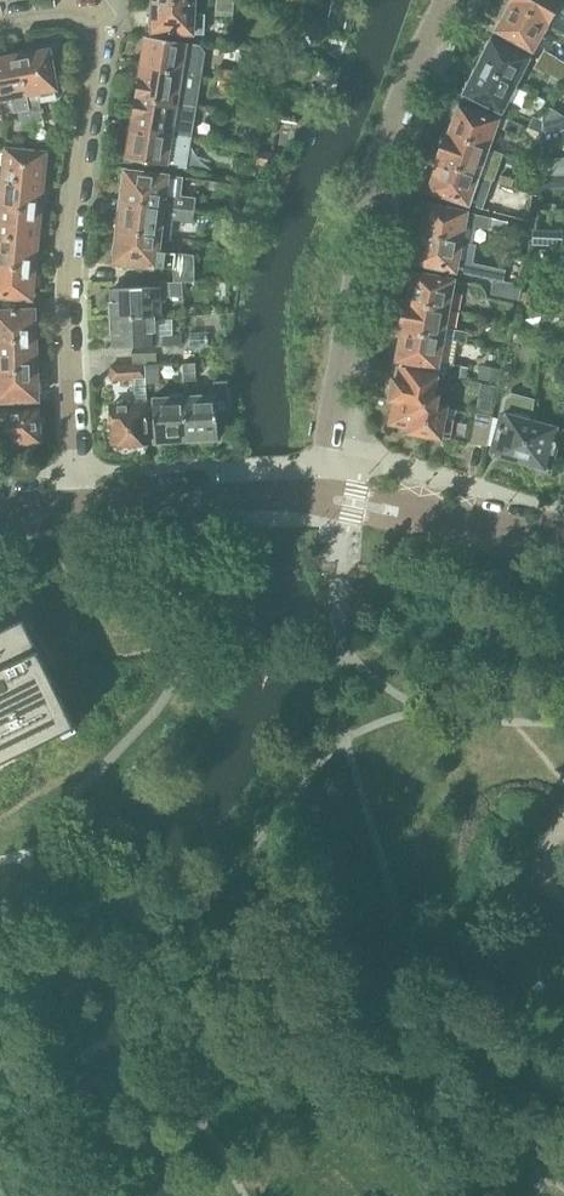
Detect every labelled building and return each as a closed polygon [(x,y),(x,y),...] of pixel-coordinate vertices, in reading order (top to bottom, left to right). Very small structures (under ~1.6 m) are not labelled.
[(512,3),(548,24),(556,8),(563,13),(563,0),(511,0),(510,2),(512,3)] [(205,14),(194,14),(195,4),(154,2),(152,32),(204,34),(205,14)] [(548,24),(512,3),(496,30),(533,51),(548,24)] [(234,16),(234,6),(216,5),(216,15),(234,16)] [(345,29),(348,13),(332,10),(328,25),(345,29)] [(147,34),(142,67),(202,77),(206,53),(201,45),(147,34)] [(478,67),(515,85),(529,58),(492,39),(478,67)] [(31,54),(21,56),(28,94),(57,89),(52,66),(57,65),(60,61),(58,52),(54,49),(47,51),(46,48),(31,51),(31,54)] [(539,58),(553,66),(563,72),(563,61),(557,58),(558,57),(544,49),(539,58)] [(11,97),(14,111),(19,110),(20,112),(22,127),(34,125),(32,118),(29,102),(28,94),(21,56),(10,58),(9,55),(0,56),(0,99),(11,97)] [(539,58),(533,68),(547,76),(553,66),(539,58)] [(197,108),(202,77),(142,67),(137,98),(197,108)] [(502,112),(515,85),(478,67),(465,93),(502,112)] [(221,69),(219,80),(237,83),(249,85),(250,79),(238,77),(239,71),(221,69)] [(219,80),(218,91),(236,94),(237,83),(219,80)] [(192,139),(197,108),(137,98),(132,129),(192,139)] [(40,100),(29,102),(32,118),(43,116),(40,100)] [(488,150),(496,126),(518,136),(523,125),(509,119),(500,115),(498,119),(459,106),(448,136),(488,150)] [(540,149),(563,142),(563,130),(563,117),(549,106),(543,116),(542,120),(541,133),(540,149)] [(534,116),(528,128),(541,133),(542,120),(534,116)] [(187,169),(192,139),(132,129),(127,159),(187,169)] [(440,160),(479,174),(479,176),(502,185),(506,174),(482,166),(488,150),(448,136),(447,136),(439,159),(440,160)] [(7,149),(5,179),(43,182),(44,171),(47,172),(49,156),(46,155),(46,153),(7,149)] [(272,165),(274,154),(259,151),(257,162),(272,165)] [(563,174),(563,158),(538,159),(539,175),(563,174)] [(479,174),(440,160),(429,190),(469,204),(491,212),(491,213),(501,216),(505,206),(495,202),(495,203),(472,194),(479,176),(479,174)] [(123,176),(121,191),(124,191),(123,202),(194,210),(195,199),(180,197),(183,178),(127,171),(126,176),(123,176)] [(539,175),(540,189),(563,188),(563,174),(539,175)] [(3,191),(2,208),(40,211),(41,210),(44,210),(45,194),(42,194),(43,182),(5,179),(0,178),(0,191),(3,191)] [(119,211),(117,227),(120,227),(119,232),(160,236),(171,238),(173,219),(193,222),(194,211),(194,210),(123,202),(122,212),(119,211)] [(422,221),(421,227),(422,231),(421,233),(462,241),(473,243),(476,225),(474,225),(476,215),(467,213),(427,204),(424,218),(422,221)] [(247,214),(235,206),(228,217),(243,220),(247,214)] [(38,240),(39,229),(42,229),(43,213),(40,213),(40,211),(2,208),(1,210),(0,210),(0,237),(38,240)] [(476,215),(474,225),(476,225),(489,227),(490,218),(476,215)] [(535,230),(535,246),(544,246),(545,231),(535,230)] [(115,240),(113,256),(116,256),(116,262),(174,269),(174,282),(183,282),(196,282),(195,255),(158,251),(160,236),(119,232),(118,241),(115,240)] [(419,248),(416,263),(494,279),(504,281),(506,270),(474,263),(477,244),(473,243),(462,241),(421,233),(421,236),(419,239),(417,245),(419,248)] [(35,269),(35,268),(38,268),(40,252),(36,252),(38,240),(0,237),(0,266),(35,269)] [(32,299),(33,287),(36,287),(38,271),(35,271),(35,269),(0,266),(0,296),(32,299)] [(409,289),(408,296),(409,299),(409,302),(408,302),(449,310),(455,280),(414,273),(411,287),(409,289)] [(520,300),(523,285),(504,281),(494,279),(491,294),(520,300)] [(114,303),(110,303),(111,318),(154,317),(163,316),(163,302),(163,297),(166,297),(183,296),(183,282),(174,282),(151,283),(151,287),(113,289),(114,303)] [(522,292),(521,309),(532,309),(532,292),(522,292)] [(403,318),(401,331),(403,332),(403,331),(444,338),(467,343),(469,332),(446,327),(449,310),(408,302),(409,302),(406,301),(406,304),(404,307),(402,314),(403,318)] [(36,340),(35,310),(0,311),(0,342),(36,340)] [(154,317),(111,318),(111,334),(115,334),(116,348),(156,346),(154,317)] [(540,343),(540,329),(515,329),(514,342),(540,343)] [(400,346),(398,360),(438,368),(444,338),(403,331),(403,332),(403,334),(400,337),(399,343),(400,346)] [(177,335),(162,335),(163,346),(177,345),(183,345),(182,335),(177,335)] [(37,369),(36,340),(0,342),(0,371),(37,369)] [(195,363),(182,364),(183,381),(196,381),(195,363)] [(448,363),(446,374),(460,376),(460,378),(468,379),(470,368),(462,367),(462,366),(448,363)] [(111,380),(134,379),(135,404),(111,406),(113,444),(150,442),(148,412),(145,365),(110,366),(111,380)] [(157,365),(146,366),(147,383),(160,383),(159,365),(157,365)] [(496,382),(499,370),(482,366),(480,378),(496,382)] [(0,371),(0,402),(39,400),(37,369),(0,371)] [(390,386),(389,392),(391,395),(390,400),(396,401),(396,399),(431,406),(431,405),(436,377),(401,370),(399,380),(394,380),(393,384),(390,386)] [(215,396),(185,397),(188,441),(201,440),(203,443),(213,442),(215,439),(219,439),(218,424),(231,423),(228,381),(214,381),(215,396)] [(482,384),(480,396),(494,398),(496,387),(482,384)] [(505,399),(502,413),(491,453),(521,461),(532,421),(534,422),(537,401),(513,394),(505,399)] [(185,397),(153,399),(153,412),(154,412),(156,442),(188,441),(185,397)] [(392,407),(391,414),(393,417),(392,423),(411,427),(410,432),(440,437),(440,436),(451,438),(456,410),(431,405),(431,406),(396,399),(396,401),(395,405),(392,407)] [(0,408),(0,452),(16,451),(16,443),(41,442),(41,437),(44,434),(43,426),(40,423),(40,409),(10,411),(10,408),(0,408)] [(492,416),(476,413),(471,442),(487,445),(492,416)] [(534,422),(532,421),(521,461),(551,469),(562,430),(534,422)] [(2,762),(16,755),(62,732),(60,728),(75,721),(39,648),(32,634),(31,632),(30,632),(27,634),(21,622),(20,620),(18,621),(0,630),(0,763),(2,762)]
